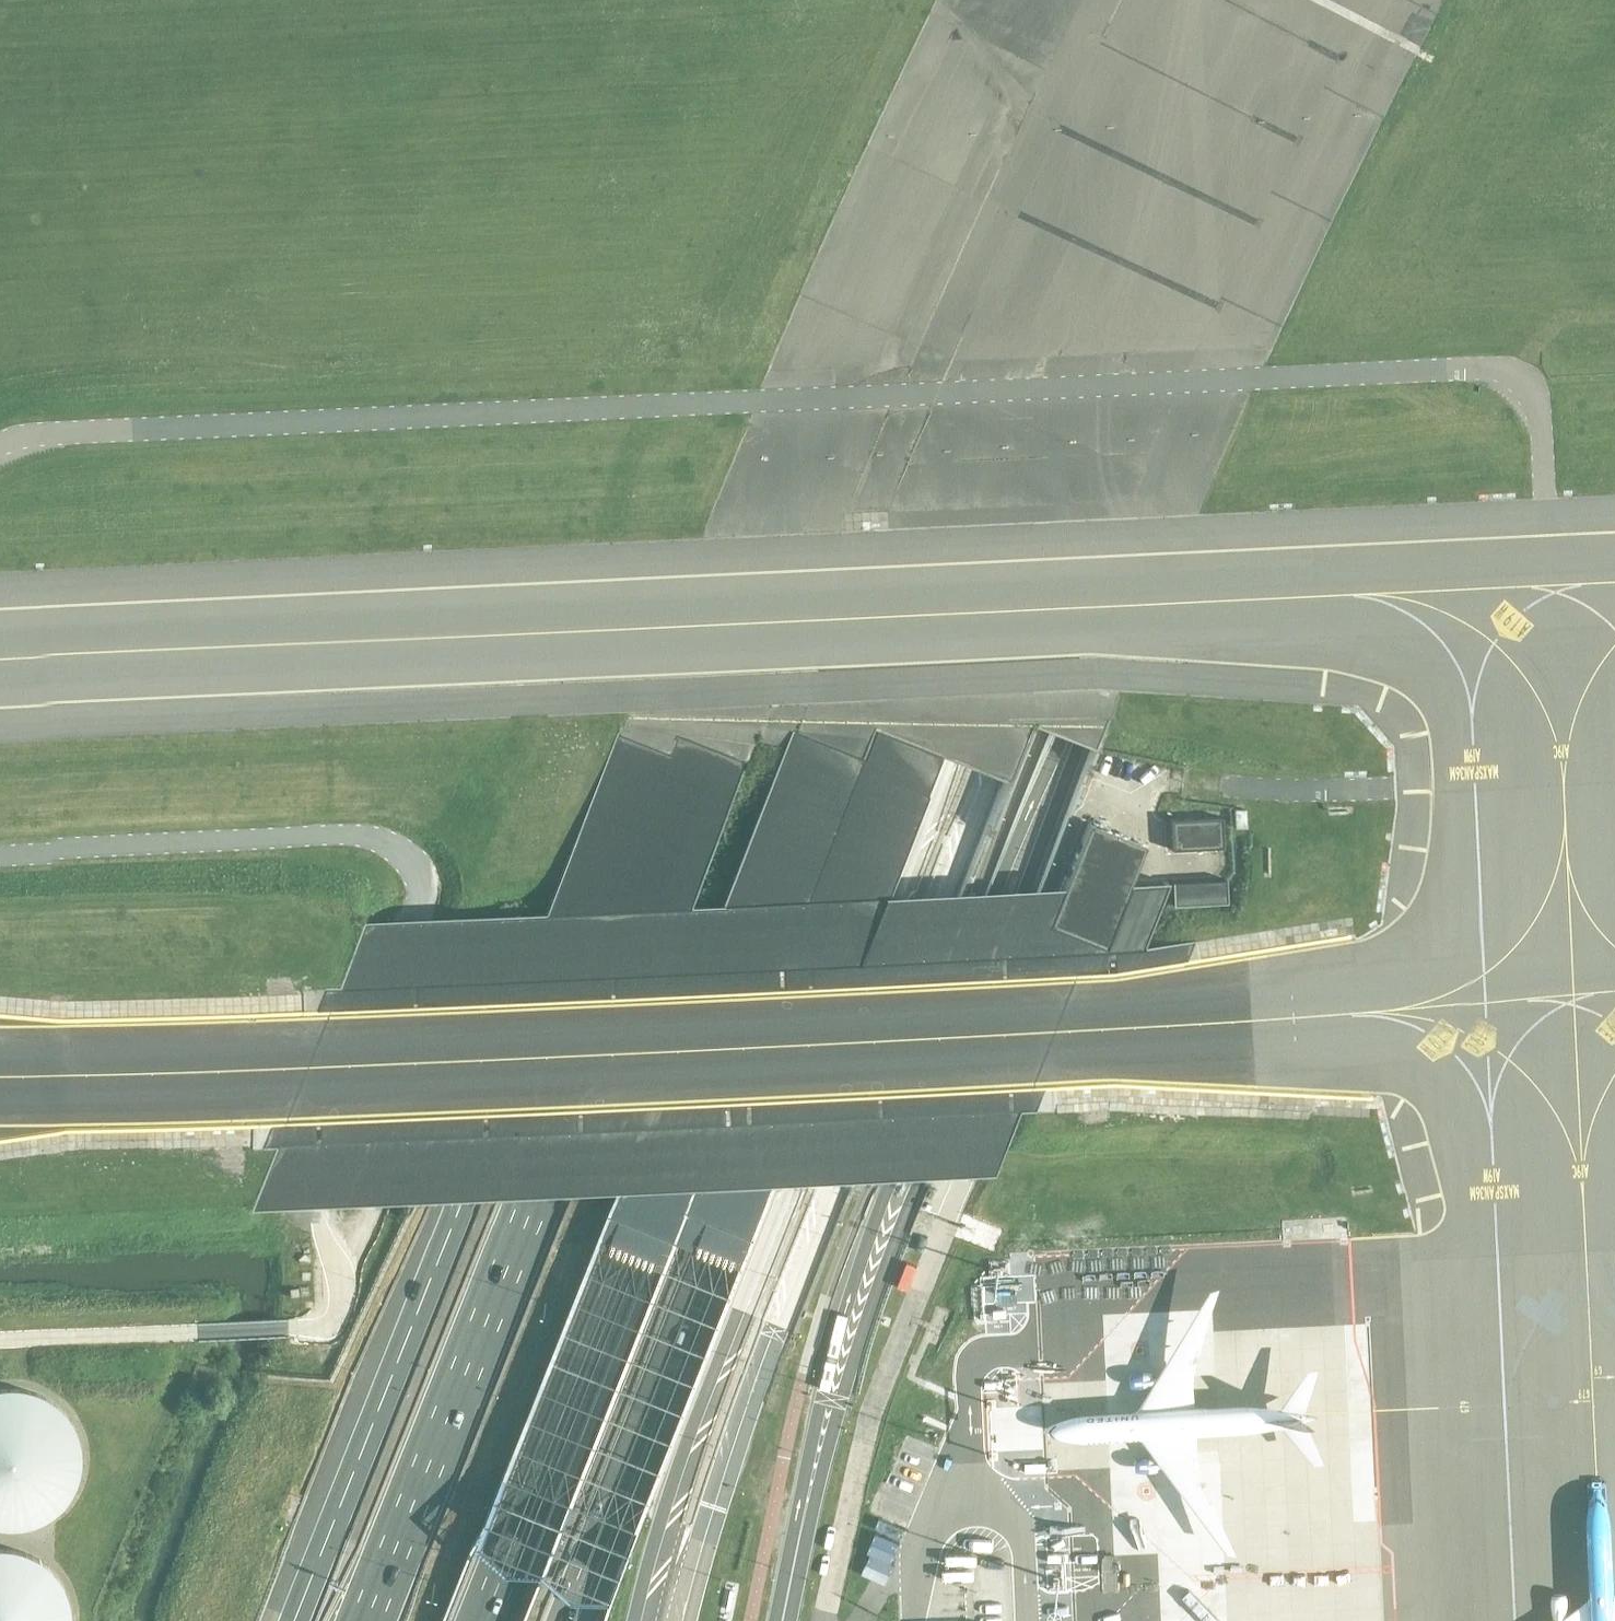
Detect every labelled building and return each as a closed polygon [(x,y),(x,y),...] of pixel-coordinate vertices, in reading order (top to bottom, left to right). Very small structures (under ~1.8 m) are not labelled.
[(1225,821),(1174,823),(1176,854),(1227,851),(1227,849),(1227,847),(1225,821)] [(1053,928),(1109,950),(1149,849),(1093,827),(1053,928)] [(6,1521),(35,1517),(60,1502),(76,1479),(81,1452),(75,1425),(60,1402),(36,1388),(9,1383),(0,1385),(0,1519),(6,1521)] [(1018,1424),(1022,1412),(996,1403),(992,1415),(1018,1424)] [(72,1609),(66,1582),(50,1560),(27,1545),(0,1540),(0,1620),(69,1620),(72,1609)]
